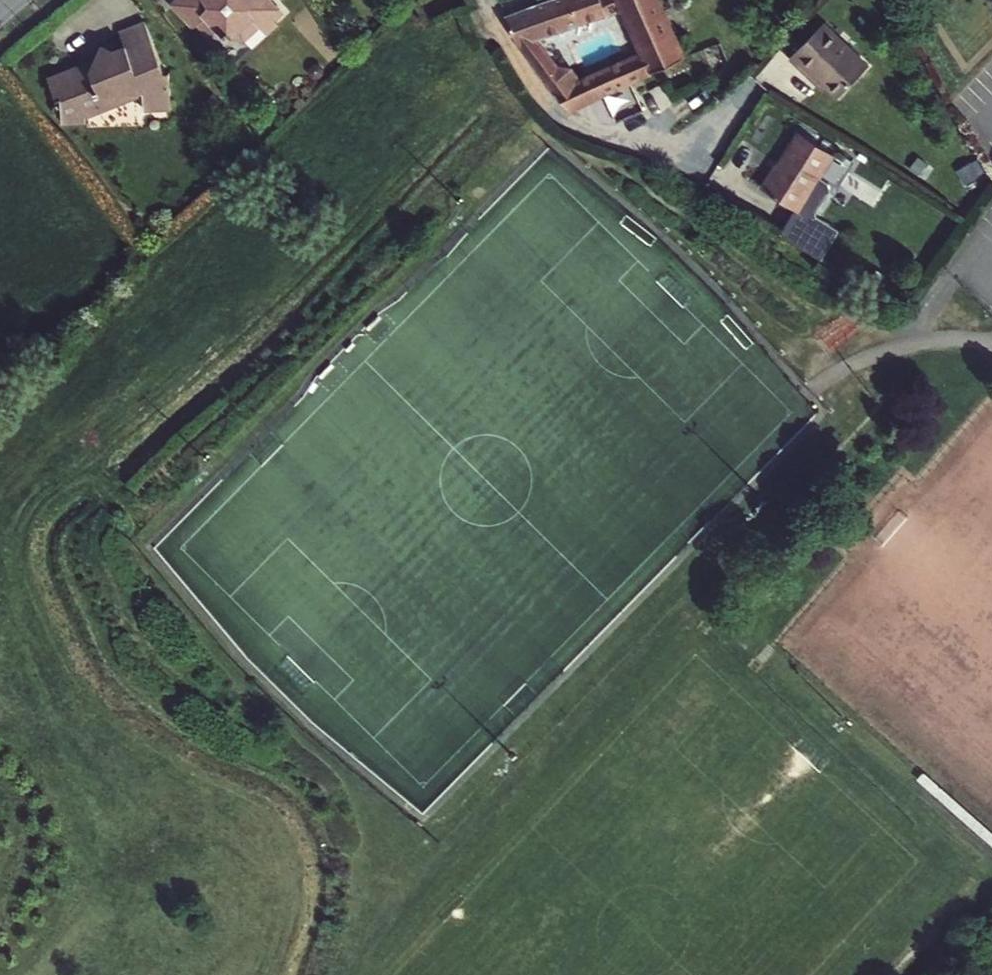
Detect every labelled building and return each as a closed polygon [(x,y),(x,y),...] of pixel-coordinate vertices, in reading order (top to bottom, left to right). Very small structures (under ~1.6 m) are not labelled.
[(169,4),(191,26),(195,21),(210,35),(222,33),(226,37),(230,32),(242,34),(256,19),(262,23),(277,6),(271,0),(173,0),(169,4)] [(540,1),(507,15),(522,44),(569,108),(611,89),(624,116),(639,109),(627,82),(684,57),(660,0),(540,0),(540,1)] [(163,69),(144,20),(119,30),(125,45),(115,49),(101,43),(94,58),(81,60),(79,64),(63,70),(62,76),(50,74),(59,99),(64,98),(62,120),(69,118),(71,123),(86,120),(86,111),(101,104),(103,108),(134,96),(133,92),(141,91),(144,108),(172,103),(167,68),(163,69)] [(870,65),(824,22),(792,58),(814,78),(817,75),(841,96),(870,65)] [(684,57),(627,82),(639,109),(696,83),(684,57)] [(833,153),(798,132),(763,190),(798,211),(817,179),(830,187),(847,161),(833,153)]
